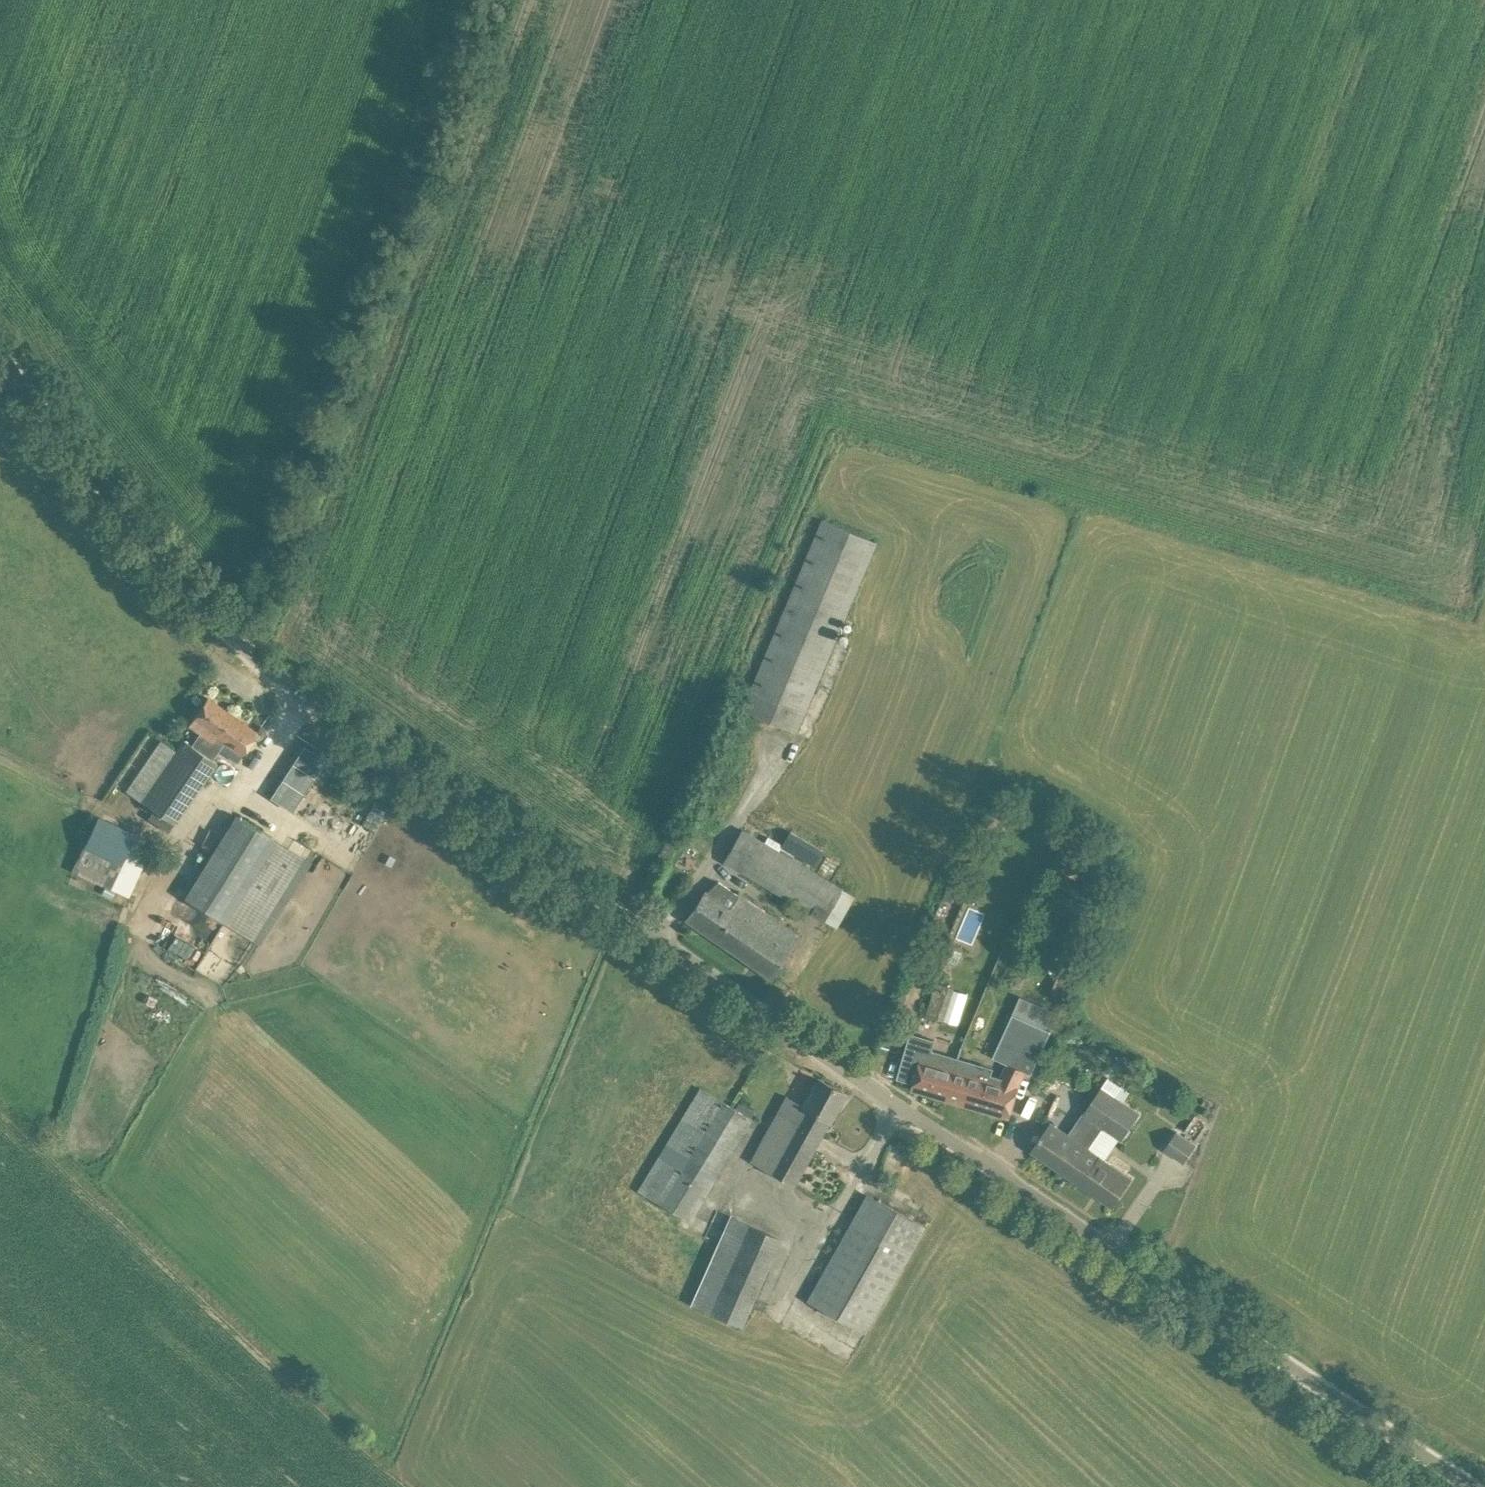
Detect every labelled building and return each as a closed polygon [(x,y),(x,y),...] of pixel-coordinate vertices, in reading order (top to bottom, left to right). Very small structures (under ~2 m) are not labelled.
[(797,733),(876,542),(820,518),(748,691),(743,689),(735,707),(797,733)] [(184,739),(141,800),(162,815),(175,824),(217,762),(212,759),(219,748),(240,719),(233,714),(208,697),(197,713),(189,724),(200,732),(191,744),(184,739)] [(238,761),(246,748),(258,732),(240,719),(219,748),(238,761)] [(292,806),(314,772),(324,755),(306,743),(274,795),(292,806)] [(1007,815),(1014,799),(1003,794),(996,809),(1007,815)] [(365,797),(356,817),(363,821),(373,800),(365,797)] [(97,815),(72,871),(105,886),(102,893),(112,898),(117,889),(130,895),(154,841),(97,815)] [(261,943),(311,861),(235,815),(186,897),(261,943)] [(742,830),(725,860),(824,919),(842,889),(810,870),(822,849),(790,830),(777,851),(742,830)] [(798,936),(740,895),(715,878),(687,919),(770,976),(798,936)] [(1013,1013),(994,1057),(1009,1064),(1025,1071),(1031,1074),(1040,1056),(1051,1030),(1013,1013)] [(910,1031),(897,1078),(913,1082),(912,1087),(1010,1116),(1018,1087),(1025,1071),(1009,1064),(1002,1078),(991,1074),(993,1068),(976,1063),(933,1051),(933,1050),(936,1039),(922,1035),(910,1031)] [(1156,1085),(1158,1071),(1144,1069),(1142,1083),(1156,1085)] [(829,1120),(836,1110),(845,1092),(818,1078),(803,1105),(786,1095),(777,1113),(750,1159),(793,1184),(829,1120)] [(686,1218),(750,1116),(700,1085),(636,1187),(686,1218)] [(1089,1147),(1104,1126),(1122,1100),(1102,1087),(1084,1113),(1092,1118),(1090,1122),(1088,1120),(1076,1138),(1051,1121),(1032,1150),(1069,1176),(1089,1147)] [(1122,1100),(1104,1126),(1122,1139),(1140,1113),(1122,1100)] [(1197,1144),(1177,1131),(1165,1148),(1185,1162),(1197,1144)] [(1114,1206),(1125,1190),(1133,1177),(1089,1147),(1069,1176),(1114,1206)] [(866,1332),(915,1244),(925,1226),(867,1194),(808,1299),(866,1332)] [(742,1326),(781,1238),(730,1214),(690,1303),(742,1326)]
